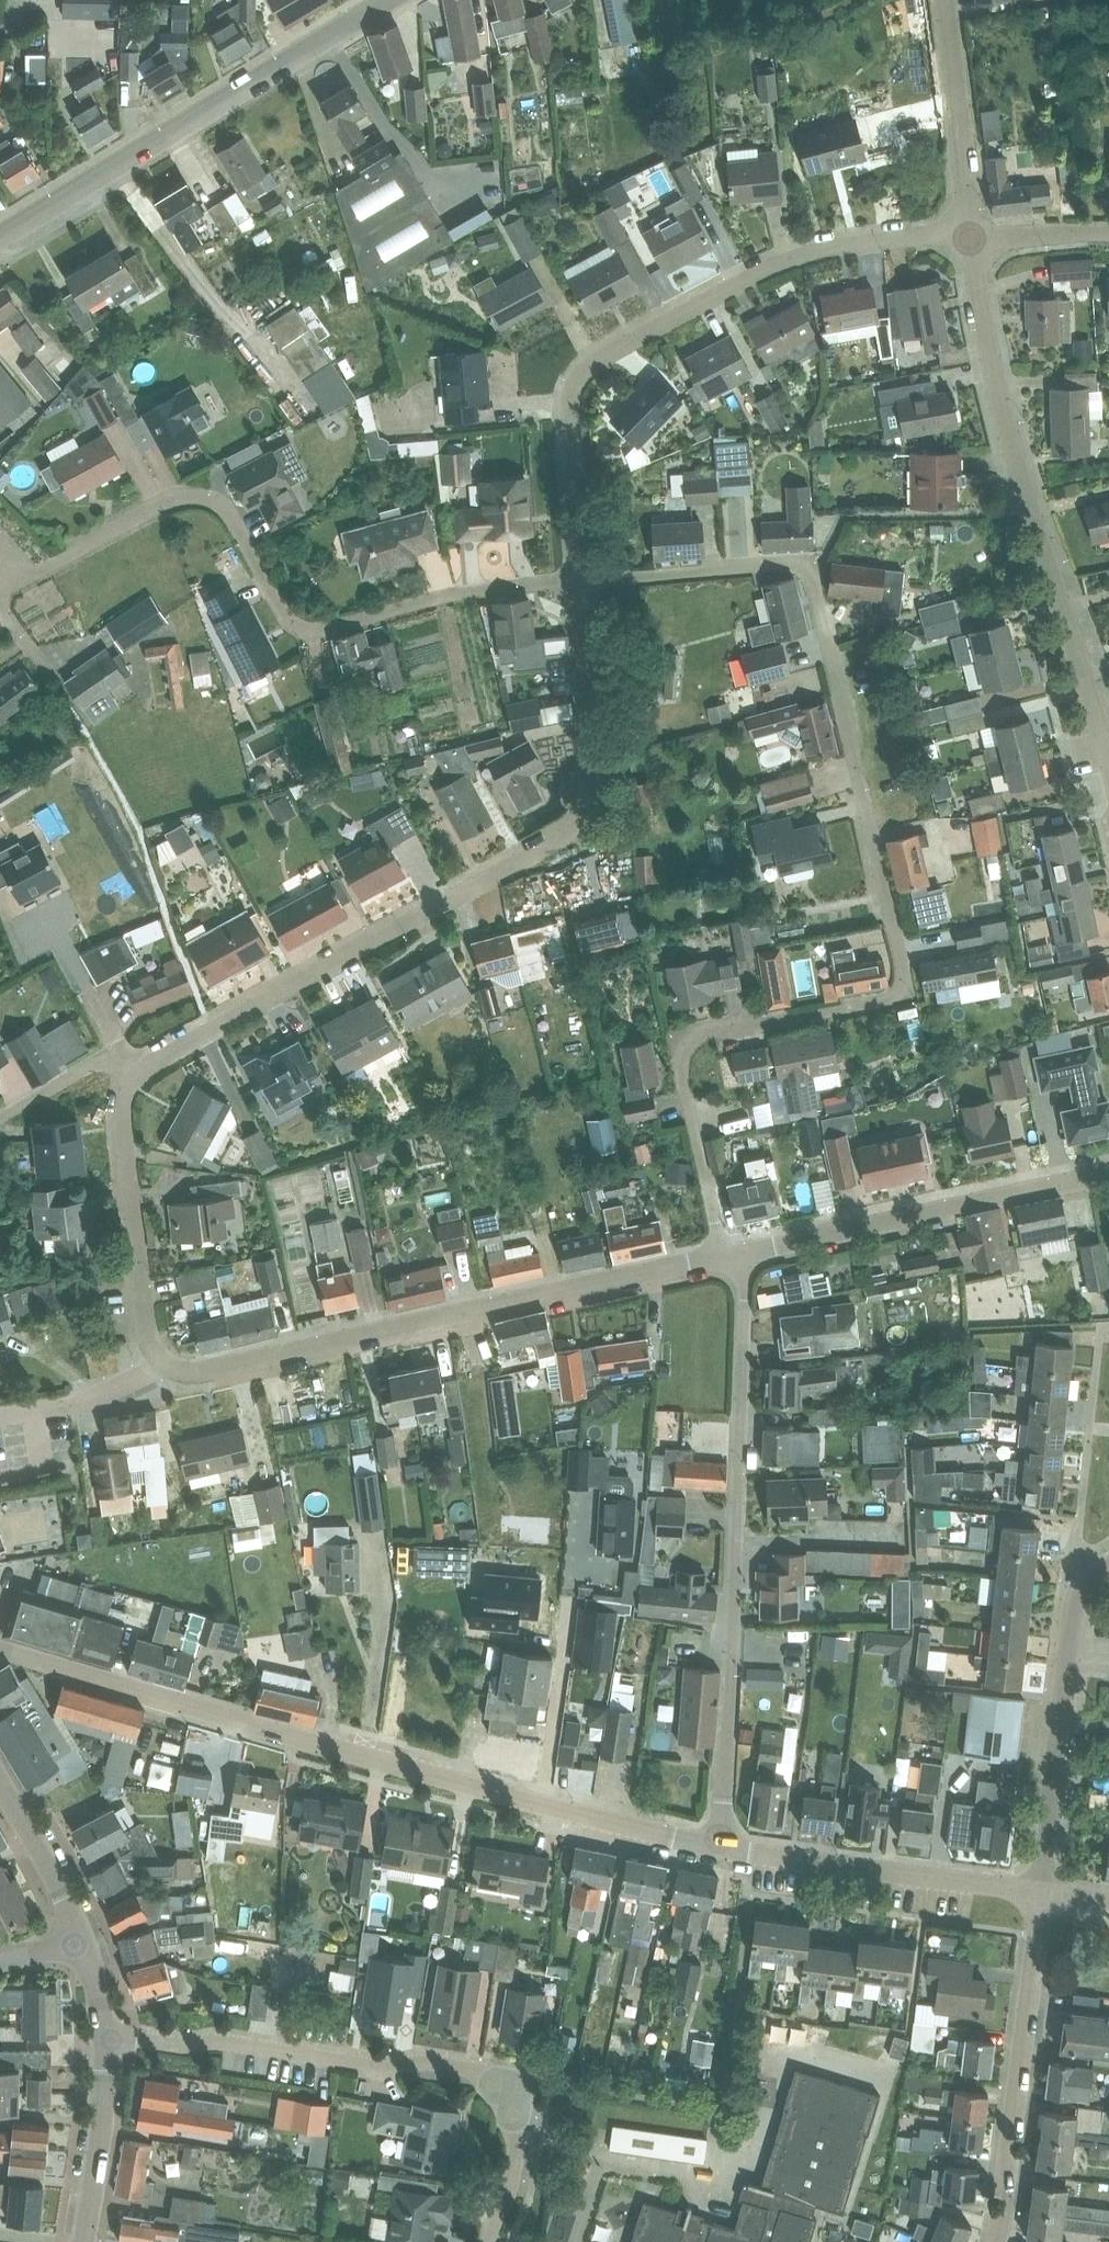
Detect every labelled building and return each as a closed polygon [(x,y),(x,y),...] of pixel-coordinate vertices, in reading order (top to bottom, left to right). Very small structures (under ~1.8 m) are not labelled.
[(65,10),(120,11),(120,0),(65,0),(65,10)] [(216,44),(227,62),(254,46),(237,19),(256,20),(256,0),(240,0),(239,3),(218,15),(225,26),(210,35),(216,44)] [(287,26),(331,0),(271,0),(287,26)] [(435,37),(440,62),(455,59),(481,55),(473,12),(471,0),(444,0),(447,17),(451,34),(435,37)] [(522,0),(497,0),(502,18),(491,21),(496,38),(528,29),(537,63),(556,58),(543,13),(527,18),(522,0)] [(552,13),(574,2),(573,0),(545,0),(552,13)] [(633,0),(605,0),(614,45),(641,40),(633,0)] [(174,4),(173,32),(179,32),(188,32),(189,5),(174,4)] [(413,69),(406,46),(398,25),(369,35),(384,79),(413,69)] [(153,56),(140,64),(146,74),(151,83),(162,102),(187,87),(178,72),(188,66),(184,60),(188,57),(188,35),(188,32),(179,32),(173,32),(166,32),(162,32),(162,47),(153,56)] [(138,79),(138,51),(121,51),(121,78),(138,79)] [(46,83),(47,54),(27,54),(26,83),(46,83)] [(426,65),(427,83),(450,82),(449,64),(426,65)] [(97,66),(70,82),(85,109),(72,117),(78,127),(89,145),(116,129),(92,89),(106,80),(97,66)] [(757,74),(759,102),(778,100),(776,72),(757,74)] [(497,114),(493,80),(473,82),(476,116),(497,114)] [(335,94),(321,102),(349,148),(366,137),(356,120),(368,113),(351,84),(347,86),(345,83),(333,90),(335,94)] [(408,89),(409,116),(409,121),(425,120),(423,88),(408,89)] [(556,106),(581,103),(579,88),(554,92),(556,106)] [(509,117),(507,102),(499,103),(501,118),(509,117)] [(854,118),(833,124),(798,133),(809,173),(865,157),(854,118)] [(1000,120),(982,123),(985,140),(1002,138),(1000,120)] [(491,121),(480,122),(481,133),(493,131),(491,121)] [(13,190),(41,174),(25,147),(16,152),(11,143),(8,138),(0,143),(0,168),(13,190)] [(279,184),(278,183),(271,171),(266,173),(245,138),(218,154),(240,191),(246,188),(253,200),(279,184)] [(336,192),(353,243),(368,291),(454,239),(448,228),(438,212),(402,152),(394,157),(385,142),(355,160),(365,175),(336,192)] [(671,173),(684,196),(689,205),(704,197),(687,164),(686,165),(679,151),(664,159),(671,173)] [(728,163),(729,178),(731,200),(764,197),(764,203),(781,201),(776,152),(759,154),(759,160),(728,163)] [(1052,202),(1050,183),(1011,187),(1010,181),(1007,181),(1004,156),(987,158),(993,214),(1033,209),(1032,204),(1052,202)] [(604,189),(612,203),(628,194),(626,191),(621,180),(604,189)] [(157,202),(168,220),(175,231),(176,230),(188,250),(202,241),(189,220),(204,210),(188,183),(157,202)] [(553,190),(530,203),(537,216),(560,203),(553,190)] [(236,191),(224,198),(240,222),(252,215),(236,191)] [(269,217),(285,208),(278,196),(263,204),(269,217)] [(690,209),(689,205),(684,196),(665,206),(672,219),(645,233),(663,267),(689,253),(692,258),(712,247),(691,208),(690,209)] [(223,233),(240,222),(224,198),(208,208),(223,233)] [(484,201),(446,224),(453,236),(491,213),(484,201)] [(501,214),(507,225),(506,226),(525,260),(541,252),(522,217),(516,206),(501,214)] [(628,241),(611,209),(596,217),(613,249),(628,241)] [(259,248),(274,239),(267,227),(252,236),(259,248)] [(117,304),(141,289),(145,297),(157,289),(135,253),(124,261),(116,248),(96,260),(95,257),(90,260),(109,292),(117,304)] [(304,252),(303,254),(302,255),(302,257),(302,259),(303,261),(304,262),(305,264),(306,265),(308,265),(310,266),(312,265),(314,265),(316,264),(317,263),(318,261),(319,259),(319,257),(319,256),(318,255),(317,252),(315,250),(314,250),(313,249),(310,249),(309,249),(307,250),(305,251),(304,252)] [(435,275),(450,269),(445,255),(430,261),(435,275)] [(571,281),(578,295),(588,314),(637,288),(619,255),(571,281)] [(257,264),(256,260),(253,258),(250,257),(247,258),(244,260),(244,263),(244,267),(247,269),(250,270),(253,269),(256,267),(257,264)] [(102,334),(97,325),(85,306),(109,292),(90,260),(85,263),(87,265),(68,277),(75,290),(64,297),(85,332),(90,341),(102,334)] [(1054,279),(1092,277),(1091,260),(1053,262),(1054,279)] [(550,300),(540,281),(533,268),(498,287),(491,275),(474,285),(480,296),(498,328),(550,300)] [(891,339),(929,332),(932,349),(948,346),(936,283),(888,292),(890,316),(891,339)] [(893,356),(891,339),(890,316),(878,318),(872,286),(821,295),(828,330),(820,332),(822,343),(875,333),(880,358),(893,356)] [(12,322),(16,327),(13,330),(30,355),(44,345),(18,308),(19,308),(4,287),(0,289),(0,331),(12,322)] [(331,361),(295,306),(291,299),(267,315),(272,322),(267,325),(303,380),(325,413),(355,398),(339,372),(331,361)] [(1031,342),(1053,341),(1071,341),(1070,299),(1027,300),(1028,326),(1031,326),(1031,342)] [(767,359),(790,347),(797,360),(821,347),(814,334),(815,333),(798,302),(765,320),(762,314),(747,322),(767,359)] [(190,315),(187,332),(204,335),(207,319),(190,315)] [(752,377),(743,358),(733,339),(716,348),(717,350),(708,354),(704,348),(684,359),(697,385),(704,398),(705,400),(752,377)] [(1073,340),(1074,359),(1098,358),(1097,349),(1092,348),(1092,339),(1073,340)] [(57,374),(71,368),(64,351),(50,357),(57,374)] [(485,351),(463,353),(441,355),(447,420),(477,418),(476,401),(489,400),(485,351)] [(61,390),(54,381),(37,359),(24,370),(41,392),(47,401),(61,390)] [(776,375),(769,363),(760,368),(767,380),(776,375)] [(2,419),(0,420),(0,444),(17,430),(16,429),(37,411),(31,404),(32,403),(0,364),(0,416),(2,419)] [(104,387),(101,379),(85,365),(66,386),(75,403),(87,397),(102,425),(116,418),(100,390),(104,387)] [(101,379),(104,387),(125,425),(139,418),(124,391),(114,372),(101,379)] [(1054,453),(1076,453),(1086,453),(1084,391),(1094,391),(1093,372),(1065,372),(1066,389),(1057,389),(1058,420),(1053,420),(1054,453)] [(632,469),(651,461),(649,456),(638,445),(682,401),(655,375),(611,419),(636,444),(626,455),(632,469)] [(877,390),(880,405),(898,402),(904,434),(904,435),(958,425),(952,390),(916,397),(913,383),(877,390)] [(690,388),(696,402),(704,398),(697,385),(690,388)] [(190,421),(208,411),(193,386),(175,397),(144,414),(166,454),(198,436),(190,421)] [(201,395),(207,410),(219,404),(212,390),(201,395)] [(787,422),(773,394),(757,402),(772,430),(787,422)] [(371,458),(399,456),(398,442),(389,443),(389,440),(383,436),(380,437),(370,396),(356,399),(364,431),(371,458)] [(825,445),(823,419),(814,420),(810,431),(811,447),(825,445)] [(699,441),(711,434),(705,423),(692,430),(699,441)] [(52,489),(61,484),(63,488),(65,486),(71,497),(124,468),(113,449),(106,434),(52,463),(53,463),(41,470),(52,489)] [(906,444),(904,435),(904,434),(885,437),(881,438),(882,444),(906,444)] [(737,436),(714,437),(717,469),(751,466),(749,441),(737,442),(737,436)] [(258,441),(228,457),(236,472),(231,475),(249,510),(261,503),(265,511),(262,513),(272,530),(301,515),(287,490),(292,487),(274,452),(266,456),(258,441)] [(435,455),(439,481),(466,479),(465,452),(435,455)] [(912,506),(934,505),(956,505),(955,473),(960,473),(959,453),(911,454),(912,506)] [(10,477),(0,468),(0,488),(10,477)] [(684,474),(686,502),(718,500),(715,468),(702,469),(703,473),(684,474)] [(530,531),(528,502),(526,478),(482,482),(485,512),(473,513),(473,509),(457,511),(459,537),(530,531)] [(789,520),(763,521),(764,549),(813,546),(812,518),(811,518),(809,486),(788,487),(789,520)] [(748,493),(725,493),(726,556),(750,555),(748,493)] [(1108,538),(1108,502),(1087,507),(1095,541),(1108,538)] [(437,546),(432,524),(428,510),(373,524),(351,530),(364,577),(417,563),(414,552),(437,546)] [(704,555),(702,533),(702,520),(652,524),(655,558),(704,555)] [(870,612),(892,615),(898,616),(903,571),(833,562),(829,593),(872,598),(870,612)] [(772,621),(758,625),(748,627),(752,644),(807,630),(794,578),(764,586),(772,621)] [(242,609),(230,586),(206,598),(218,621),(216,623),(245,680),(279,662),(250,605),(242,609)] [(150,595),(106,624),(110,630),(122,648),(123,650),(167,621),(150,595)] [(923,624),(956,615),(967,612),(963,596),(918,607),(923,624)] [(545,662),(543,638),(534,639),(529,599),(495,603),(501,658),(517,656),(518,665),(545,662)] [(960,632),(956,617),(956,615),(923,624),(928,640),(960,632)] [(977,660),(1013,651),(1006,622),(970,631),(977,660)] [(906,629),(898,642),(910,648),(917,635),(906,629)] [(405,684),(398,660),(392,640),(369,646),(365,630),(333,638),(343,675),(376,666),(383,690),(405,684)] [(142,643),(144,657),(163,655),(170,706),(183,704),(175,639),(142,643)] [(789,673),(782,645),(744,654),(751,683),(789,673)] [(83,706),(101,694),(133,672),(119,652),(113,657),(107,648),(75,670),(77,673),(66,681),(83,706)] [(190,649),(191,687),(209,686),(208,649),(190,649)] [(1020,679),(1013,651),(977,660),(984,688),(1020,679)] [(668,653),(664,695),(676,696),(679,654),(668,653)] [(24,703),(41,689),(24,667),(14,675),(11,670),(0,679),(0,683),(3,687),(0,690),(0,721),(24,703)] [(762,692),(765,701),(776,698),(773,689),(762,692)] [(944,704),(948,720),(982,711),(978,696),(944,704)] [(352,770),(342,735),(332,698),(316,702),(326,739),(335,775),(352,770)] [(537,698),(506,704),(512,730),(542,723),(537,698)] [(711,722),(732,717),(728,702),(707,708),(711,722)] [(748,718),(738,720),(743,738),(752,735),(778,729),(780,737),(798,748),(806,746),(809,757),(815,756),(837,751),(825,703),(798,709),(797,704),(776,709),(748,716),(748,718)] [(932,723),(928,708),(913,712),(917,727),(932,723)] [(982,711),(948,720),(952,736),(981,728),(985,747),(983,747),(985,753),(972,756),(974,765),(987,761),(1038,749),(1030,719),(996,727),(995,724),(986,726),(982,711)] [(569,719),(530,726),(533,738),(572,731),(569,719)] [(501,736),(465,744),(473,758),(505,750),(501,736)] [(528,741),(508,752),(490,762),(504,787),(507,785),(519,807),(541,795),(529,774),(541,767),(528,741)] [(478,768),(473,758),(465,744),(434,752),(450,783),(437,790),(463,837),(493,821),(466,773),(478,768)] [(1001,790),(1011,787),(1045,779),(1038,749),(987,761),(990,774),(993,774),(997,791),(968,798),(972,814),(1006,805),(1001,790)] [(408,775),(427,770),(423,754),(404,759),(408,775)] [(0,766),(0,787),(15,778),(5,763),(0,766)] [(381,770),(351,776),(354,789),(384,783),(381,770)] [(271,784),(271,777),(268,772),(261,771),(256,775),(255,781),(259,786),(265,788),(271,784)] [(312,807),(329,798),(320,782),(303,791),(312,807)] [(810,784),(764,797),(768,810),(813,797),(810,784)] [(297,814),(286,795),(268,805),(279,824),(297,814)] [(953,812),(950,800),(938,802),(940,815),(953,812)] [(408,836),(398,816),(395,810),(368,825),(376,840),(341,859),(362,898),(405,874),(391,850),(392,850),(390,846),(408,836)] [(1048,813),(1035,816),(1038,830),(1043,829),(1049,861),(1079,854),(1073,828),(1052,832),(1048,813)] [(972,816),(974,852),(999,851),(998,814),(972,816)] [(195,820),(205,839),(209,837),(211,842),(200,848),(208,863),(224,855),(203,816),(195,820)] [(768,822),(753,826),(756,841),(761,862),(778,858),(781,869),(783,868),(785,878),(789,881),(812,876),(814,872),(812,865),(832,860),(823,824),(793,831),(790,817),(768,822)] [(165,834),(168,838),(157,843),(161,864),(196,844),(184,823),(165,834)] [(927,833),(911,837),(890,842),(901,888),(926,882),(917,847),(929,844),(927,833)] [(10,883),(19,900),(42,888),(43,890),(61,880),(41,843),(25,852),(2,864),(0,861),(0,888),(10,883)] [(1004,876),(1000,852),(987,854),(991,878),(1004,876)] [(632,854),(633,883),(654,883),(653,853),(632,854)] [(1055,886),(1085,879),(1079,854),(1049,861),(1055,886)] [(1038,876),(1025,879),(1028,892),(1041,889),(1038,876)] [(338,877),(269,915),(288,948),(349,915),(343,905),(351,900),(338,877)] [(1055,886),(1041,889),(1028,892),(1031,905),(1044,902),(1046,914),(1049,914),(1091,905),(1085,879),(1055,886)] [(913,887),(913,920),(945,919),(945,887),(913,887)] [(1091,905),(1049,914),(1059,960),(1066,958),(1090,953),(1086,934),(1097,932),(1091,905)] [(636,906),(616,911),(624,943),(644,937),(636,906)] [(247,911),(207,932),(190,942),(202,965),(213,984),(232,974),(228,966),(236,961),(237,964),(267,948),(247,911)] [(616,911),(574,922),(582,954),(624,943),(616,911)] [(771,913),(747,918),(753,948),(772,944),(770,934),(775,933),(771,913)] [(158,918),(130,930),(135,942),(163,931),(158,918)] [(754,956),(753,948),(747,918),(731,921),(731,923),(736,940),(739,959),(754,956)] [(995,922),(955,929),(955,930),(957,943),(958,946),(1011,936),(1008,919),(1006,919),(995,922)] [(524,964),(515,931),(472,943),(481,976),(491,973),(492,977),(508,986),(523,982),(519,966),(524,964)] [(95,944),(80,952),(98,984),(139,961),(124,933),(95,944)] [(1049,942),(1027,947),(1031,967),(1054,961),(1049,942)] [(780,946),(759,950),(762,972),(769,1008),(791,1004),(780,946)] [(882,959),(856,964),(852,947),(831,951),(840,994),(888,985),(882,959)] [(960,983),(992,977),(998,976),(993,950),(920,963),(925,989),(936,988),(938,1002),(962,997),(960,983)] [(740,987),(736,966),(735,958),(704,964),(704,962),(669,969),(676,1005),(706,999),(705,993),(740,987)] [(389,990),(399,1009),(407,1022),(453,996),(457,1004),(472,995),(453,961),(440,969),(437,963),(389,990)] [(181,962),(161,970),(137,980),(139,986),(130,989),(139,1012),(193,990),(181,962)] [(1070,981),(1073,980),(1070,966),(1040,973),(1043,987),(1044,987),(1070,981)] [(1100,1006),(1108,1004),(1108,971),(1093,975),(1087,976),(1087,977),(1081,978),(1085,995),(1074,998),(1077,1012),(1100,1006)] [(495,985),(480,988),(486,1011),(501,1007),(495,985)] [(368,1078),(361,1063),(398,1043),(374,998),(320,1027),(345,1072),(352,1083),(355,1084),(368,1078)] [(899,1018),(917,1013),(914,1003),(896,1008),(899,1018)] [(1059,1030),(1056,1015),(1049,1017),(1053,1032),(1054,1032),(1059,1030)] [(33,1029),(9,1043),(17,1057),(22,1066),(33,1085),(60,1069),(58,1066),(88,1048),(71,1019),(42,1037),(35,1027),(33,1029)] [(911,1040),(921,1038),(917,1019),(907,1021),(911,1040)] [(789,1112),(810,1107),(819,1106),(816,1090),(842,1085),(839,1069),(838,1061),(841,1061),(839,1051),(836,1052),(832,1030),(771,1042),(779,1081),(782,1080),(789,1112)] [(257,1055),(243,1063),(253,1082),(256,1089),(263,1085),(278,1114),(294,1105),(292,1101),(314,1089),(306,1073),(319,1066),(313,1054),(309,1056),(299,1038),(272,1053),(270,1059),(257,1055)] [(650,1041),(621,1046),(629,1085),(624,1086),(627,1100),(624,1100),(628,1120),(656,1114),(652,1095),(649,1095),(647,1082),(658,1080),(650,1041)] [(8,1058),(0,1044),(0,1063),(8,1058)] [(1028,1093),(1019,1055),(1017,1045),(999,1053),(1001,1059),(1009,1097),(1028,1093)] [(765,1046),(732,1053),(732,1055),(737,1081),(771,1075),(765,1046)] [(1108,1132),(1108,1105),(1108,1101),(1099,1103),(1091,1067),(1096,1066),(1093,1050),(1092,1046),(1036,1058),(1043,1088),(1071,1082),(1077,1107),(1063,1110),(1070,1140),(1108,1132)] [(965,1054),(944,1063),(948,1072),(969,1064),(965,1054)] [(521,1091),(518,1077),(510,1072),(503,1074),(508,1094),(521,1091)] [(230,1104),(215,1096),(195,1085),(166,1138),(201,1158),(220,1123),(231,1129),(236,1120),(229,1107),(230,1104)] [(846,1093),(824,1098),(827,1112),(849,1107),(846,1093)] [(503,1106),(500,1094),(489,1097),(492,1109),(503,1106)] [(965,1126),(973,1161),(1014,1152),(1006,1117),(995,1119),(991,1101),(964,1106),(968,1125),(965,1126)] [(850,1129),(851,1113),(837,1112),(836,1129),(850,1129)] [(610,1116),(588,1120),(595,1153),(617,1149),(610,1116)] [(35,1125),(37,1147),(40,1173),(84,1168),(81,1146),(76,1147),(73,1121),(35,1125)] [(806,1141),(809,1154),(823,1151),(818,1121),(794,1125),(798,1143),(806,1141)] [(261,1168),(276,1160),(260,1129),(244,1137),(261,1168)] [(1040,1144),(1037,1131),(1025,1134),(1027,1147),(1040,1144)] [(846,1134),(826,1138),(836,1186),(856,1181),(855,1178),(866,1176),(868,1188),(926,1175),(923,1160),(929,1159),(924,1133),(849,1149),(846,1134)] [(728,1169),(721,1136),(706,1139),(713,1172),(728,1169)] [(648,1143),(634,1147),(639,1162),(652,1158),(648,1143)] [(378,1161),(372,1146),(357,1152),(363,1167),(378,1161)] [(368,1217),(354,1150),(347,1152),(362,1219),(368,1217)] [(199,1161),(218,1172),(221,1165),(203,1154),(199,1161)] [(778,1212),(773,1190),(770,1175),(768,1175),(764,1155),(745,1159),(749,1179),(729,1183),(737,1220),(778,1212)] [(668,1161),(668,1170),(670,1170),(669,1179),(689,1180),(690,1163),(668,1161)] [(603,1176),(594,1177),(599,1197),(644,1188),(644,1185),(639,1167),(603,1174),(603,1176)] [(347,1168),(334,1171),(336,1179),(349,1176),(347,1168)] [(827,1175),(810,1178),(814,1205),(831,1202),(827,1175)] [(602,1208),(599,1197),(594,1177),(593,1176),(578,1178),(588,1212),(602,1208)] [(179,1225),(181,1241),(229,1235),(227,1217),(236,1215),(235,1199),(244,1198),(242,1179),(205,1183),(207,1200),(169,1204),(172,1226),(179,1225)] [(794,1201),(808,1202),(810,1181),(796,1180),(794,1201)] [(64,1188),(33,1192),(38,1232),(53,1230),(54,1233),(60,1232),(63,1255),(59,1255),(59,1257),(102,1251),(96,1199),(66,1203),(64,1188)] [(1016,1206),(1020,1228),(1023,1244),(1069,1235),(1061,1197),(1016,1206)] [(622,1203),(603,1207),(608,1231),(627,1227),(622,1203)] [(1004,1272),(1019,1269),(1015,1249),(1009,1250),(1000,1208),(966,1215),(970,1230),(959,1233),(964,1255),(974,1253),(978,1271),(1002,1265),(1004,1272)] [(479,1244),(485,1243),(502,1239),(497,1215),(474,1219),(479,1244)] [(467,1243),(461,1217),(435,1224),(442,1250),(467,1243)] [(344,1246),(338,1218),(310,1224),(316,1252),(344,1246)] [(608,1231),(609,1234),(613,1253),(615,1261),(666,1250),(659,1220),(627,1227),(608,1231)] [(349,1231),(357,1269),(373,1265),(365,1228),(349,1231)] [(560,1245),(561,1249),(565,1270),(607,1261),(605,1255),(613,1253),(609,1234),(600,1236),(599,1230),(568,1237),(569,1244),(560,1245)] [(1108,1284),(1100,1241),(1082,1245),(1090,1288),(1108,1284)] [(504,1249),(487,1253),(490,1264),(495,1286),(544,1274),(540,1253),(539,1251),(532,1252),(530,1244),(506,1249),(504,1249)] [(385,1250),(377,1251),(379,1263),(387,1261),(385,1250)] [(276,1253),(263,1256),(270,1287),(283,1284),(276,1253)] [(903,1260),(906,1275),(939,1268),(936,1254),(903,1260)] [(358,1303),(354,1282),(351,1270),(335,1273),(332,1259),(317,1262),(327,1310),(358,1303)] [(446,1298),(441,1276),(438,1264),(407,1271),(409,1277),(405,1278),(404,1273),(386,1278),(389,1288),(394,1310),(446,1298)] [(216,1267),(178,1276),(183,1295),(220,1286),(219,1282),(216,1267)] [(827,1267),(782,1271),(784,1297),(829,1293),(827,1267)] [(885,1273),(872,1276),(873,1285),(887,1282),(885,1273)] [(920,1277),(864,1288),(867,1301),(922,1290),(920,1277)] [(34,1284),(10,1292),(21,1327),(44,1319),(42,1312),(63,1306),(55,1279),(34,1285),(34,1284)] [(234,1345),(225,1306),(221,1289),(211,1291),(213,1301),(215,1307),(209,1309),(211,1317),(194,1321),(201,1352),(234,1345)] [(14,1329),(3,1294),(0,1295),(0,1333),(14,1329)] [(225,1306),(234,1345),(278,1334),(271,1304),(270,1304),(268,1296),(232,1304),(225,1306)] [(888,1319),(908,1316),(905,1299),(886,1302),(888,1319)] [(783,1355),(829,1350),(828,1343),(858,1339),(853,1303),(821,1307),(822,1313),(782,1317),(785,1338),(781,1338),(783,1355)] [(559,1362),(557,1352),(555,1352),(546,1311),(497,1322),(504,1350),(514,1348),(535,1343),(541,1367),(550,1364),(559,1362)] [(1037,1342),(1038,1343),(1036,1356),(1018,1354),(1016,1367),(1035,1369),(1070,1373),(1073,1345),(1072,1345),(1073,1331),(1045,1328),(1043,1342),(1037,1342)] [(647,1339),(557,1352),(559,1362),(550,1364),(553,1385),(561,1384),(564,1399),(587,1395),(586,1387),(595,1386),(593,1375),(630,1370),(651,1367),(647,1339)] [(974,1347),(975,1364),(985,1364),(985,1346),(974,1347)] [(514,1348),(504,1350),(505,1358),(516,1355),(514,1348)] [(767,1368),(766,1403),(788,1404),(801,1405),(802,1393),(819,1391),(819,1389),(819,1385),(850,1381),(850,1385),(865,1384),(863,1358),(848,1359),(848,1364),(802,1369),(789,1369),(767,1368)] [(439,1363),(409,1369),(417,1411),(419,1420),(422,1421),(434,1419),(436,1417),(448,1415),(452,1435),(466,1432),(463,1412),(465,1411),(458,1377),(442,1381),(439,1363)] [(986,1381),(986,1374),(985,1364),(975,1364),(976,1382),(986,1381)] [(660,1365),(659,1377),(668,1378),(669,1366),(660,1365)] [(417,1411),(409,1369),(378,1375),(389,1427),(399,1424),(397,1415),(417,1411)] [(1035,1369),(1032,1395),(1067,1399),(1070,1373),(1035,1369)] [(511,1379),(496,1381),(500,1407),(515,1405),(511,1379)] [(970,1416),(981,1415),(991,1416),(991,1391),(969,1389),(969,1398),(970,1415),(970,1416)] [(603,1391),(590,1400),(599,1416),(613,1406),(603,1391)] [(1032,1395),(1029,1422),(1064,1425),(1067,1399),(1032,1395)] [(810,1409),(811,1422),(827,1421),(841,1421),(839,1407),(810,1409)] [(108,1446),(123,1444),(160,1438),(156,1410),(104,1418),(108,1446)] [(965,1427),(982,1426),(981,1415),(970,1416),(970,1415),(964,1416),(965,1427)] [(928,1418),(928,1430),(941,1430),(940,1417),(928,1418)] [(896,1421),(861,1421),(861,1457),(897,1457),(896,1421)] [(1062,1452),(1064,1425),(1029,1422),(1026,1448),(1062,1452)] [(555,1440),(576,1439),(575,1424),(554,1426),(555,1440)] [(250,1462),(247,1450),(242,1428),(179,1443),(187,1477),(250,1462)] [(790,1462),(818,1463),(819,1430),(765,1428),(763,1461),(790,1462)] [(380,1468),(383,1467),(398,1465),(393,1435),(376,1438),(380,1468)] [(460,1436),(448,1438),(450,1451),(463,1449),(460,1436)] [(146,1485),(147,1491),(149,1491),(152,1518),(170,1516),(164,1456),(162,1456),(160,1438),(123,1444),(124,1451),(94,1455),(102,1513),(106,1513),(135,1509),(132,1486),(146,1485)] [(912,1447),(913,1472),(936,1471),(935,1446),(912,1447)] [(635,1498),(633,1498),(633,1481),(631,1476),(606,1475),(608,1454),(592,1453),(592,1448),(569,1447),(566,1487),(589,1488),(589,1486),(601,1486),(601,1496),(598,1552),(632,1553),(635,1498)] [(693,1461),(694,1450),(666,1448),(666,1454),(653,1453),(651,1488),(664,1489),(664,1484),(674,1485),(674,1486),(726,1489),(728,1463),(693,1461)] [(1059,1477),(1062,1452),(1026,1448),(1025,1461),(1006,1458),(1005,1472),(1059,1477)] [(355,1463),(356,1474),(355,1474),(363,1531),(385,1528),(378,1471),(377,1471),(375,1461),(355,1463)] [(426,1475),(423,1461),(413,1463),(415,1477),(426,1475)] [(906,1499),(905,1466),(870,1467),(871,1485),(886,1485),(887,1500),(906,1499)] [(963,1470),(936,1471),(913,1472),(915,1499),(940,1501),(943,1484),(962,1486),(963,1470)] [(1004,1485),(1022,1487),(1021,1500),(1056,1504),(1059,1477),(1005,1472),(1004,1485)] [(824,1478),(773,1480),(774,1490),(769,1490),(770,1521),(808,1519),(808,1511),(826,1511),(824,1478)] [(287,1516),(280,1483),(253,1489),(254,1492),(231,1495),(237,1525),(262,1523),(287,1516)] [(683,1535),(686,1497),(648,1496),(640,1562),(654,1563),(656,1533),(683,1535)] [(585,1498),(584,1519),(594,1520),(595,1499),(585,1498)] [(949,1510),(914,1506),(915,1524),(916,1527),(927,1526),(945,1525),(949,1521),(949,1510)] [(102,1513),(90,1515),(94,1545),(109,1543),(106,1513),(102,1513)] [(444,1535),(444,1529),(443,1522),(434,1524),(436,1536),(444,1535)] [(360,1589),(359,1567),(359,1541),(350,1541),(349,1523),(314,1524),(315,1543),(326,1543),(327,1590),(360,1589)] [(999,1552),(1035,1556),(1038,1528),(1002,1524),(999,1552)] [(917,1545),(928,1545),(927,1526),(916,1527),(917,1545)] [(260,1528),(233,1532),(236,1550),(262,1545),(260,1528)] [(477,1528),(461,1529),(461,1537),(469,1537),(477,1537),(478,1536),(477,1528)] [(92,1545),(90,1533),(78,1535),(80,1547),(92,1545)] [(928,1545),(917,1545),(917,1563),(928,1562),(928,1545)] [(470,1547),(418,1546),(417,1571),(469,1573),(470,1547)] [(806,1570),(818,1571),(819,1549),(807,1548),(806,1570)] [(832,1550),(819,1549),(818,1571),(831,1571),(832,1550)] [(831,1571),(843,1572),(844,1550),(832,1550),(831,1571)] [(856,1551),(844,1550),(843,1572),(855,1572),(856,1551)] [(868,1551),(856,1551),(855,1572),(867,1573),(868,1551)] [(867,1573),(880,1574),(881,1552),(868,1551),(867,1573)] [(893,1552),(881,1552),(880,1574),(892,1574),(893,1552)] [(893,1552),(892,1574),(910,1575),(911,1559),(905,1559),(905,1553),(893,1552)] [(996,1578),(1033,1582),(1035,1556),(999,1552),(996,1578)] [(761,1595),(761,1615),(798,1616),(798,1582),(804,1582),(804,1554),(775,1554),(775,1571),(757,1571),(757,1586),(763,1586),(763,1595),(761,1595)] [(625,1569),(621,1601),(632,1603),(635,1603),(638,1570),(625,1569)] [(679,1570),(677,1589),(668,1588),(638,1585),(636,1611),(714,1619),(717,1593),(704,1592),(706,1573),(679,1570)] [(108,1616),(115,1595),(43,1573),(36,1594),(108,1616)] [(1030,1608),(1033,1582),(996,1578),(981,1576),(978,1602),(994,1604),(1030,1608)] [(910,1627),(910,1578),(892,1578),(892,1627),(910,1627)] [(924,1596),(950,1600),(952,1587),(923,1584),(923,1578),(912,1579),(913,1596),(924,1596)] [(541,1619),(541,1581),(487,1580),(486,1604),(469,1604),(469,1628),(523,1629),(523,1619),(541,1619)] [(295,1606),(305,1605),(303,1585),(292,1587),(295,1606)] [(112,1667),(118,1649),(126,1621),(125,1621),(108,1616),(36,1594),(17,1589),(4,1634),(112,1667)] [(153,1616),(157,1601),(118,1590),(114,1606),(153,1616)] [(924,1596),(913,1596),(914,1614),(925,1613),(924,1596)] [(621,1601),(587,1597),(585,1608),(581,1608),(574,1663),(583,1664),(582,1667),(587,1667),(587,1665),(609,1668),(615,1613),(625,1614),(626,1612),(631,1612),(632,1603),(621,1601)] [(153,1679),(168,1629),(175,1606),(164,1603),(155,1633),(161,1635),(158,1644),(137,1638),(128,1671),(153,1679)] [(991,1631),(1027,1635),(1030,1608),(994,1604),(991,1631)] [(284,1610),(286,1623),(307,1621),(305,1608),(284,1610)] [(168,1629),(153,1679),(185,1688),(199,1641),(216,1646),(223,1620),(193,1611),(186,1634),(168,1629)] [(318,1654),(311,1626),(291,1631),(283,1633),(290,1661),(318,1654)] [(921,1631),(919,1648),(929,1649),(931,1632),(921,1631)] [(1027,1635),(991,1631),(988,1656),(988,1657),(1024,1661),(1027,1635)] [(912,1636),(866,1632),(864,1649),(910,1654),(912,1636)] [(823,1633),(820,1656),(847,1659),(851,1637),(823,1633)] [(660,1645),(658,1664),(668,1665),(669,1646),(660,1645)] [(927,1667),(929,1649),(919,1648),(915,1680),(945,1683),(946,1669),(927,1667)] [(502,1649),(496,1691),(489,1690),(485,1716),(491,1717),(518,1721),(536,1724),(540,1698),(546,1699),(552,1657),(502,1649)] [(1021,1687),(1024,1661),(988,1657),(988,1656),(976,1655),(975,1668),(986,1669),(985,1683),(1021,1687)] [(85,1768),(88,1766),(86,1763),(94,1759),(86,1746),(79,1750),(76,1745),(70,1748),(54,1720),(28,1677),(20,1681),(10,1664),(0,1670),(0,1742),(27,1787),(59,1768),(66,1779),(85,1768)] [(720,1670),(685,1667),(679,1742),(714,1745),(720,1670)] [(308,1696),(312,1680),(265,1669),(261,1685),(260,1685),(254,1711),(315,1725),(321,1699),(308,1696)] [(748,1669),(747,1686),(782,1688),(783,1671),(748,1669)] [(136,1743),(138,1736),(145,1710),(63,1686),(56,1707),(53,1710),(58,1719),(73,1723),(75,1717),(114,1728),(112,1735),(136,1743)] [(788,1688),(785,1706),(797,1708),(800,1690),(788,1688)] [(954,1802),(951,1823),(948,1845),(976,1849),(1005,1854),(1017,1761),(1018,1761),(1025,1700),(1004,1697),(971,1693),(962,1755),(1000,1760),(992,1813),(980,1811),(981,1806),(954,1802)] [(671,1717),(672,1702),(657,1701),(656,1716),(671,1717)] [(624,1759),(632,1711),(609,1708),(602,1755),(624,1759)] [(516,1736),(518,1721),(491,1717),(489,1732),(516,1736)] [(561,1743),(577,1745),(581,1722),(565,1719),(561,1743)] [(741,1728),(739,1741),(753,1743),(754,1730),(741,1728)] [(781,1760),(785,1731),(763,1728),(756,1778),(755,1778),(749,1820),(783,1824),(789,1783),(774,1781),(777,1759),(781,1760)] [(899,1739),(897,1754),(909,1755),(910,1740),(899,1739)] [(572,1766),(575,1746),(560,1744),(557,1764),(572,1766)] [(933,1744),(932,1756),(941,1758),(942,1745),(933,1744)] [(149,1782),(170,1787),(176,1763),(155,1758),(149,1782)] [(929,1843),(933,1810),(931,1810),(934,1791),(939,1792),(941,1778),(943,1763),(921,1760),(917,1789),(916,1789),(914,1807),(903,1806),(899,1839),(929,1843)] [(918,1762),(909,1761),(908,1783),(917,1784),(918,1762)] [(213,1772),(181,1766),(177,1787),(192,1790),(195,1804),(213,1808),(215,1795),(209,1794),(213,1772)] [(212,1813),(207,1858),(224,1859),(226,1838),(242,1841),(248,1806),(275,1811),(279,1792),(281,1781),(237,1773),(233,1795),(230,1816),(212,1813)] [(804,1805),(801,1826),(805,1827),(805,1829),(816,1831),(816,1828),(831,1830),(834,1809),(837,1784),(821,1782),(819,1797),(805,1795),(804,1805)] [(887,1825),(891,1796),(879,1794),(880,1786),(851,1782),(844,1832),(873,1836),(875,1824),(887,1825)] [(305,1798),(301,1818),(304,1819),(302,1832),(336,1839),(336,1843),(359,1847),(366,1804),(328,1797),(327,1802),(305,1798)] [(94,1819),(74,1829),(81,1842),(78,1843),(84,1855),(87,1853),(89,1856),(111,1844),(118,1858),(159,1857),(140,1822),(124,1830),(113,1809),(94,1819)] [(387,1840),(383,1862),(416,1868),(414,1881),(442,1886),(442,1885),(443,1885),(445,1873),(449,1851),(453,1829),(391,1818),(387,1840)] [(8,1843),(0,1827),(0,1847),(8,1843)] [(192,1833),(175,1835),(177,1846),(194,1844),(192,1833)] [(580,1926),(580,1922),(596,1850),(576,1846),(568,1880),(575,1881),(570,1903),(572,1903),(567,1923),(580,1926)] [(479,1847),(475,1869),(472,1881),(523,1890),(521,1900),(540,1903),(548,1859),(479,1847)] [(616,1854),(596,1850),(580,1922),(594,1925),(602,1887),(609,1888),(616,1854)] [(357,1856),(352,1894),(369,1896),(373,1858),(357,1856)] [(99,1897),(118,1886),(131,1880),(128,1875),(139,1875),(139,1878),(177,1878),(177,1875),(179,1875),(179,1865),(190,1865),(190,1857),(159,1857),(118,1858),(87,1874),(99,1897)] [(647,1861),(627,1857),(609,1941),(629,1945),(631,1938),(647,1861)] [(647,1861),(631,1938),(632,1939),(631,1947),(632,1947),(629,1960),(646,1964),(649,1950),(648,1950),(654,1920),(649,1918),(653,1897),(661,1899),(668,1865),(647,1861)] [(19,1887),(15,1879),(9,1882),(1,1866),(0,1866),(0,1897),(19,1887)] [(683,1945),(698,1872),(678,1868),(671,1900),(678,1902),(670,1943),(674,1943),(670,1960),(680,1962),(684,1946),(683,1945)] [(719,1876),(698,1872),(683,1945),(684,1946),(696,1948),(701,1926),(708,1928),(719,1876)] [(442,1886),(434,1928),(451,1931),(458,1888),(443,1885),(442,1885),(442,1886)] [(19,1887),(0,1897),(0,1926),(12,1920),(13,1922),(17,1919),(16,1918),(25,1914),(17,1898),(23,1895),(19,1887)] [(172,1916),(173,1909),(181,1909),(182,1895),(136,1894),(106,1910),(117,1931),(141,1918),(145,1925),(161,1916),(172,1916)] [(374,1895),(370,1921),(382,1922),(385,1897),(374,1895)] [(177,1925),(212,1921),(210,1912),(176,1916),(177,1925)] [(762,1957),(777,1959),(782,1921),(756,1918),(749,1975),(759,1976),(762,1957)] [(407,1927),(409,1932),(414,1934),(419,1931),(420,1926),(418,1922),(413,1920),(408,1922),(407,1927)] [(212,1921),(177,1925),(156,1927),(119,1937),(126,1960),(160,1951),(158,1944),(183,1941),(183,1944),(193,1943),(194,1955),(215,1953),(214,1947),(231,1951),(234,1935),(213,1930),(212,1921)] [(804,1962),(807,1944),(809,1925),(782,1921),(777,1959),(774,1978),(786,1980),(788,1960),(803,1962),(804,1962)] [(363,1946),(380,1948),(381,1934),(364,1932),(363,1946)] [(957,1937),(941,1935),(940,1949),(956,1951),(957,1937)] [(480,1967),(493,1969),(498,1942),(482,1940),(456,1936),(454,1946),(466,1948),(465,1956),(481,1959),(480,1967)] [(860,1940),(858,1951),(853,1988),(852,1997),(862,1998),(865,1978),(880,1980),(885,1943),(860,1940)] [(517,1945),(498,1942),(493,1969),(492,1978),(511,1981),(517,1945)] [(885,1943),(880,1980),(877,2000),(889,2001),(892,1981),(909,1983),(913,1947),(885,1943)] [(811,1983),(827,1985),(832,1948),(807,1944),(804,1962),(803,1962),(798,2001),(808,2002),(811,1983)] [(858,1951),(832,1948),(827,1985),(824,2005),(836,2006),(838,1986),(853,1988),(858,1951)] [(614,1953),(602,1950),(596,1979),(608,1982),(614,1953)] [(373,1957),(368,1992),(364,2014),(399,2019),(404,1985),(419,1987),(423,1955),(407,1953),(406,1962),(373,1957)] [(925,1975),(925,1980),(939,1982),(935,2009),(969,2014),(991,2017),(994,1995),(984,1993),(986,1980),(961,1977),(963,1962),(928,1958),(925,1975)] [(139,2002),(174,1993),(172,1985),(184,1982),(180,1965),(166,1961),(165,1959),(128,1969),(135,1996),(137,1995),(139,2002)] [(681,1960),(674,1994),(694,1999),(701,1964),(681,1960)] [(480,1971),(458,1968),(441,1965),(431,2025),(466,2030),(472,1992),(477,1992),(480,1971)] [(331,1994),(351,1994),(351,1978),(332,1977),(331,1994)] [(266,2019),(268,1997),(270,1986),(252,1984),(248,2017),(266,2019)] [(36,2036),(58,2035),(57,1987),(24,1988),(24,1989),(0,1989),(0,2004),(24,2003),(24,2015),(23,2015),(23,2036),(36,2036)] [(284,2013),(295,2015),(299,1989),(288,1987),(284,2013)] [(510,2020),(508,2037),(538,2042),(538,2040),(553,2043),(556,2028),(541,2025),(545,1995),(509,1989),(504,2019),(510,2020)] [(930,2009),(928,2022),(949,2025),(951,2012),(930,2009)] [(1095,2054),(1108,2056),(1108,2015),(1072,2010),(1071,2019),(1063,2018),(1059,2049),(1095,2054)] [(501,2036),(508,2037),(510,2020),(504,2019),(501,2036)] [(914,2021),(911,2049),(932,2052),(936,2024),(914,2021)] [(807,2022),(770,2023),(770,2038),(808,2038),(807,2022)] [(560,2033),(556,2059),(573,2061),(578,2036),(560,2033)] [(895,2035),(889,2054),(903,2058),(908,2039),(895,2035)] [(690,2062),(712,2066),(716,2041),(693,2038),(690,2062)] [(963,2055),(958,2054),(958,2048),(948,2046),(938,2049),(936,2064),(943,2065),(943,2066),(965,2069),(965,2073),(976,2074),(977,2071),(991,2073),(995,2042),(965,2038),(963,2055)] [(52,2067),(52,2051),(0,2050),(0,2066),(52,2067)] [(1095,2054),(1093,2069),(1108,2071),(1108,2056),(1095,2054)] [(1093,2099),(1096,2082),(1088,2081),(1090,2066),(1076,2064),(1075,2065),(1050,2061),(1046,2093),(1093,2099)] [(699,2229),(675,2222),(678,2212),(644,2201),(631,2241),(808,2241),(814,2219),(817,2220),(817,2219),(812,2217),(816,2205),(844,2214),(845,2212),(843,2211),(866,2135),(868,2135),(881,2095),(796,2069),(783,2109),(785,2110),(762,2186),(749,2182),(748,2184),(753,2186),(748,2201),(744,2200),(735,2229),(702,2219),(699,2229)] [(643,2072),(642,2080),(653,2082),(655,2070),(648,2069),(643,2072)] [(657,2069),(655,2085),(686,2089),(689,2074),(657,2069)] [(19,2090),(19,2070),(0,2070),(0,2090),(19,2090)] [(24,2102),(48,2103),(49,2074),(25,2073),(24,2102)] [(146,2077),(141,2106),(175,2112),(176,2109),(203,2114),(226,2118),(229,2103),(191,2096),(190,2099),(178,2097),(180,2083),(146,2077)] [(984,2121),(988,2094),(956,2089),(943,2088),(943,2086),(925,2085),(923,2101),(942,2103),(954,2104),(952,2117),(984,2121)] [(19,2090),(0,2090),(0,2111),(19,2111),(19,2090)] [(324,2132),(329,2103),(295,2098),(291,2127),(324,2132)] [(379,2102),(375,2124),(374,2128),(409,2135),(404,2162),(443,2169),(450,2134),(456,2135),(460,2113),(415,2105),(414,2109),(379,2102)] [(175,2112),(141,2106),(138,2125),(172,2131),(173,2126),(201,2131),(203,2114),(176,2109),(175,2112)] [(1091,2145),(1108,2148),(1108,2110),(1078,2106),(1077,2115),(1044,2111),(1040,2138),(1073,2143),(1091,2145)] [(981,2149),(984,2121),(952,2117),(950,2130),(921,2127),(920,2136),(913,2135),(913,2143),(896,2142),(896,2147),(919,2150),(935,2152),(936,2141),(949,2142),(948,2145),(981,2149)] [(47,2150),(49,2124),(15,2120),(14,2133),(0,2131),(0,2145),(47,2150)] [(707,2138),(613,2125),(610,2149),(704,2163),(707,2138)] [(301,2129),(299,2141),(312,2143),(313,2131),(312,2131),(301,2129)] [(1069,2170),(1073,2143),(1040,2138),(1037,2166),(1069,2170)] [(151,2144),(146,2143),(125,2139),(115,2192),(150,2198),(153,2182),(145,2181),(151,2144)] [(47,2150),(0,2145),(0,2158),(11,2160),(10,2172),(44,2175),(47,2150)] [(197,2169),(200,2148),(185,2145),(181,2167),(197,2169)] [(1108,2155),(1108,2148),(1091,2145),(1089,2156),(1108,2159),(1108,2155)] [(910,2198),(903,2197),(935,2204),(942,2205),(943,2196),(953,2197),(974,2200),(978,2169),(956,2166),(946,2165),(946,2169),(944,2182),(932,2181),(932,2179),(930,2178),(913,2176),(910,2198)] [(351,2170),(333,2168),(331,2186),(349,2189),(351,2170)] [(0,2181),(0,2202),(11,2203),(9,2220),(40,2223),(44,2186),(0,2181)] [(1067,2187),(1034,2183),(1031,2210),(1105,2220),(1108,2221),(1108,2209),(1106,2208),(1065,2203),(1067,2187)] [(894,2184),(892,2195),(906,2197),(908,2186),(894,2184)] [(432,2195),(395,2189),(390,2218),(372,2216),(369,2235),(387,2238),(414,2241),(429,2241),(433,2213),(451,2215),(453,2198),(432,2195)] [(199,2213),(201,2201),(172,2197),(170,2209),(199,2213)] [(935,2204),(903,2197),(901,2197),(899,2212),(909,2213),(909,2214),(926,2216),(926,2214),(934,2216),(935,2204)] [(1105,2220),(1031,2210),(1027,2238),(1059,2241),(1061,2228),(1108,2234),(1108,2221),(1105,2220)] [(951,2217),(942,2213),(935,2230),(918,2223),(913,2235),(930,2241),(965,2241),(971,2226),(951,2217)] [(169,2216),(156,2214),(155,2221),(124,2216),(123,2220),(120,2219),(119,2228),(122,2229),(120,2241),(122,2241),(225,2241),(227,2228),(195,2223),(195,2220),(169,2216)] [(856,2218),(852,2231),(869,2236),(873,2223),(856,2218)]
